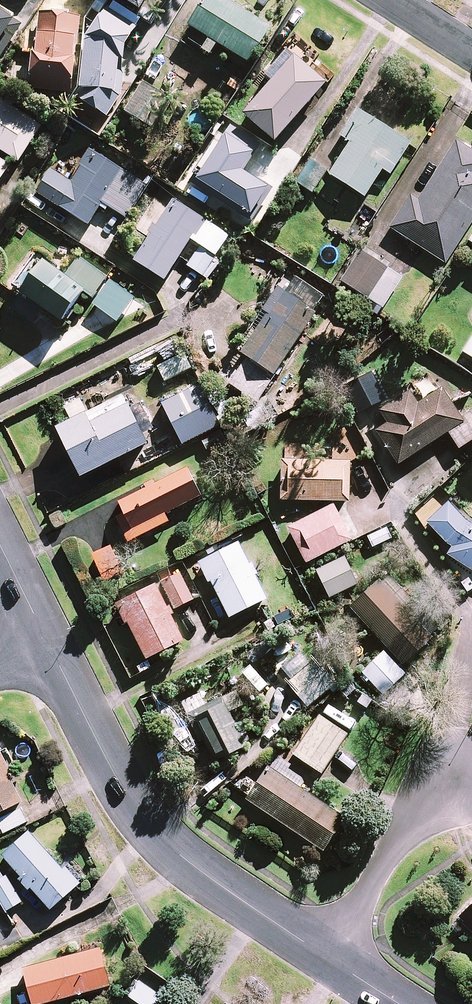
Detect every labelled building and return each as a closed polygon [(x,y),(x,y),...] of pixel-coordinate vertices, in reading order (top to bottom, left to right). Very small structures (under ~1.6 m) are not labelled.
[(140,11),(147,0),(123,0),(140,11)] [(188,27),(209,40),(202,50),(210,56),(217,45),(249,64),(271,28),(226,0),(204,0),(188,27)] [(126,46),(139,26),(107,7),(86,38),(80,89),(75,97),(107,118),(121,95),(126,46)] [(52,14),(40,13),(36,53),(32,53),(30,75),(32,75),(30,89),(71,93),(72,81),(74,81),(76,57),(75,57),(79,17),(69,16),(69,13),(52,11),(52,14)] [(0,58),(21,26),(0,12),(0,58)] [(326,83),(288,50),(266,76),(272,82),(243,115),(275,142),(326,83)] [(167,97),(144,82),(125,111),(148,126),(167,97)] [(19,162),(42,126),(0,99),(0,150),(19,162)] [(410,144),(358,110),(340,137),(350,143),(329,175),(364,198),(383,169),(390,174),(410,144)] [(259,145),(231,127),(197,180),(251,215),(269,189),(242,171),(259,145)] [(457,140),(417,201),(410,196),(390,228),(444,263),(471,220),(471,149),(457,140)] [(72,181),(52,169),(36,193),(87,225),(101,203),(122,170),(89,149),(78,165),(81,167),(72,181)] [(0,160),(0,181),(10,166),(0,160)] [(326,172),(312,163),(299,185),(313,193),(326,172)] [(122,170),(101,203),(126,219),(147,185),(122,170)] [(200,246),(217,257),(231,235),(172,199),(135,259),(133,261),(165,280),(190,240),(200,246)] [(205,277),(217,257),(200,246),(188,267),(205,277)] [(388,269),(360,251),(340,282),(367,300),(388,269)] [(43,261),(20,294),(43,309),(63,323),(85,290),(43,261)] [(93,305),(118,322),(135,298),(111,280),(93,305)] [(241,353),(247,357),(229,386),(257,403),(275,375),(314,312),(276,288),(262,310),(266,312),(241,353)] [(43,309),(20,294),(9,310),(32,326),(43,309)] [(461,351),(471,358),(471,335),(461,351)] [(192,368),(185,354),(157,367),(164,381),(192,368)] [(220,426),(199,385),(162,404),(183,445),(220,426)] [(441,388),(416,403),(407,389),(376,408),(386,423),(375,430),(395,464),(447,432),(457,448),(471,438),(471,400),(454,410),(441,388)] [(148,444),(128,405),(91,423),(86,414),(57,429),(82,477),(148,444)] [(345,461),(280,462),(280,499),(345,499),(345,461)] [(202,496),(188,469),(119,502),(130,526),(122,530),(128,542),(168,523),(164,514),(202,496)] [(443,503),(426,526),(452,545),(446,553),(471,572),(471,524),(443,503)] [(349,539),(332,505),(287,527),(304,562),(349,539)] [(265,598),(236,541),(199,560),(228,617),(265,598)] [(109,546),(89,557),(104,585),(124,574),(109,546)] [(357,583),(344,556),(315,570),(328,597),(357,583)] [(150,581),(119,598),(121,601),(115,604),(146,659),(182,638),(168,612),(193,598),(176,566),(149,581),(150,581)] [(429,638),(377,579),(348,605),(400,664),(429,638)] [(403,672),(383,651),(360,672),(381,694),(403,672)] [(329,687),(310,663),(287,682),(306,706),(329,687)] [(242,705),(234,691),(204,705),(198,694),(188,699),(217,758),(244,745),(228,712),(242,705)] [(346,733),(317,715),(291,753),(320,772),(346,733)] [(0,758),(0,811),(21,801),(0,758)] [(277,773),(268,767),(246,799),(321,849),(343,817),(277,773)] [(20,808),(0,818),(0,828),(2,832),(26,821),(20,808)] [(49,908),(78,882),(64,866),(61,869),(27,831),(1,855),(49,908)] [(0,867),(0,903),(4,910),(20,901),(0,867)] [(457,917),(471,931),(471,901),(457,917)] [(99,947),(21,968),(31,1003),(35,1003),(109,984),(99,947)] [(136,978),(125,993),(140,1003),(155,1003),(160,996),(136,978)]
